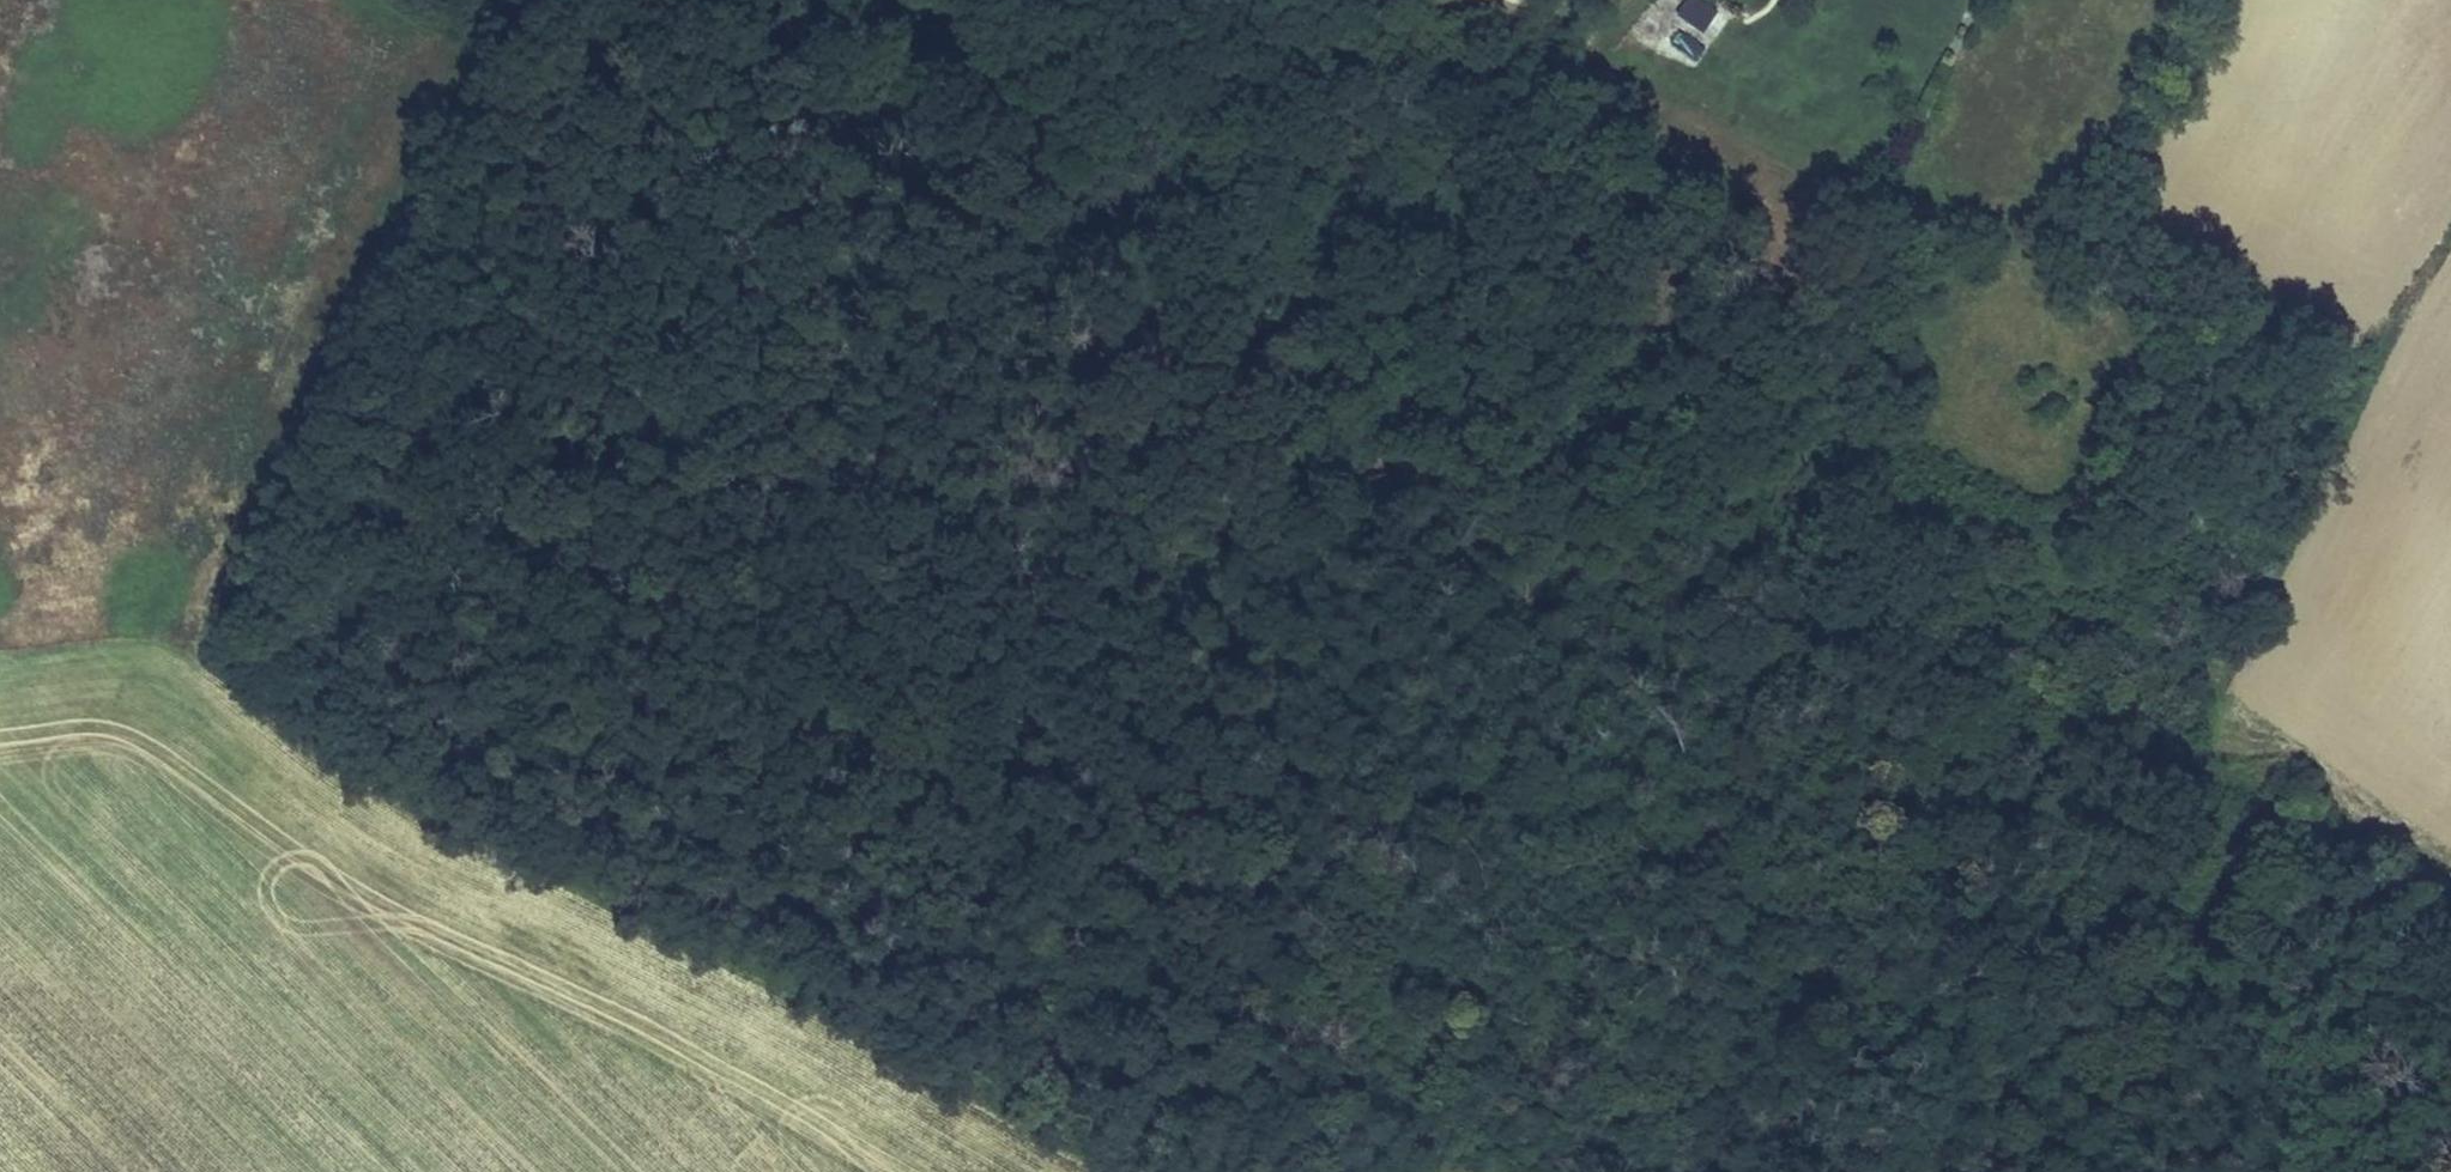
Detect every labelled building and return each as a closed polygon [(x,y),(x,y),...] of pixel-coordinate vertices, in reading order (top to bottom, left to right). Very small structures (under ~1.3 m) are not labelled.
[(1721,7),(1707,0),(1686,0),(1678,15),(1709,31),(1721,7)]
